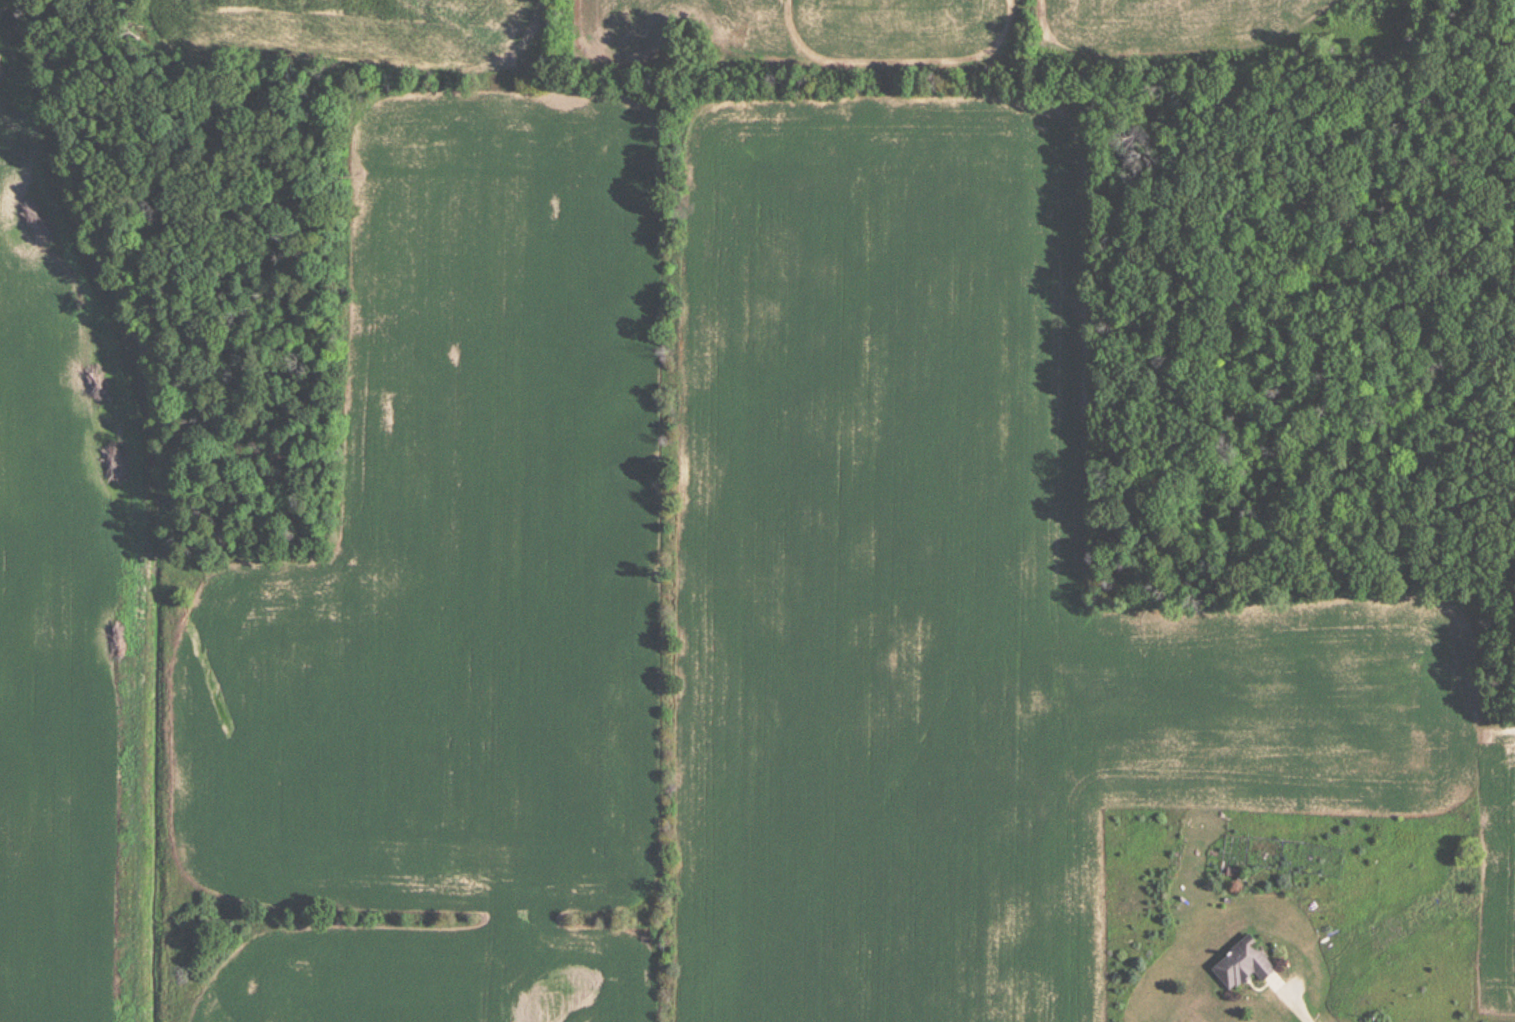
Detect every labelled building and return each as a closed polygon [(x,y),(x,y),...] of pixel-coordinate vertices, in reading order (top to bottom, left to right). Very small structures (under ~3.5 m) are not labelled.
[(1210,970),(1231,994),(1254,973),(1262,983),(1277,969),(1248,936),(1210,970)]
